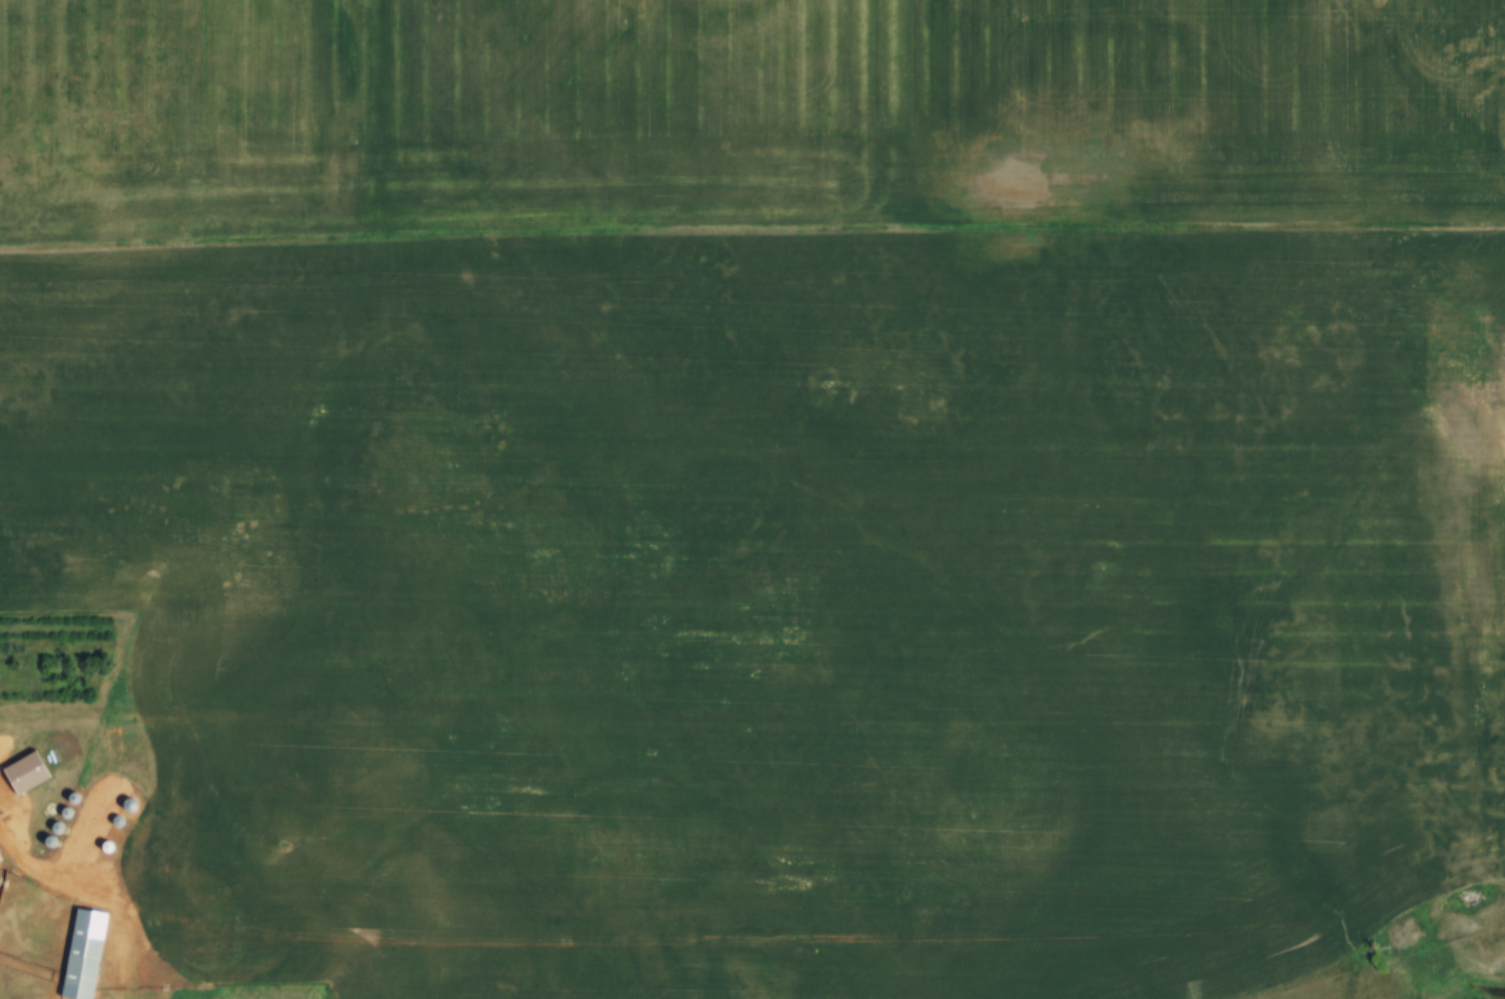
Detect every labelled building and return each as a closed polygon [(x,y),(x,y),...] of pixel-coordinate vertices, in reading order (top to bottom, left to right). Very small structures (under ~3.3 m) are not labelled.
[(11,795),(45,778),(32,751),(0,768),(0,773),(11,795)] [(68,998),(90,998),(105,914),(73,908),(58,997),(68,998)]
